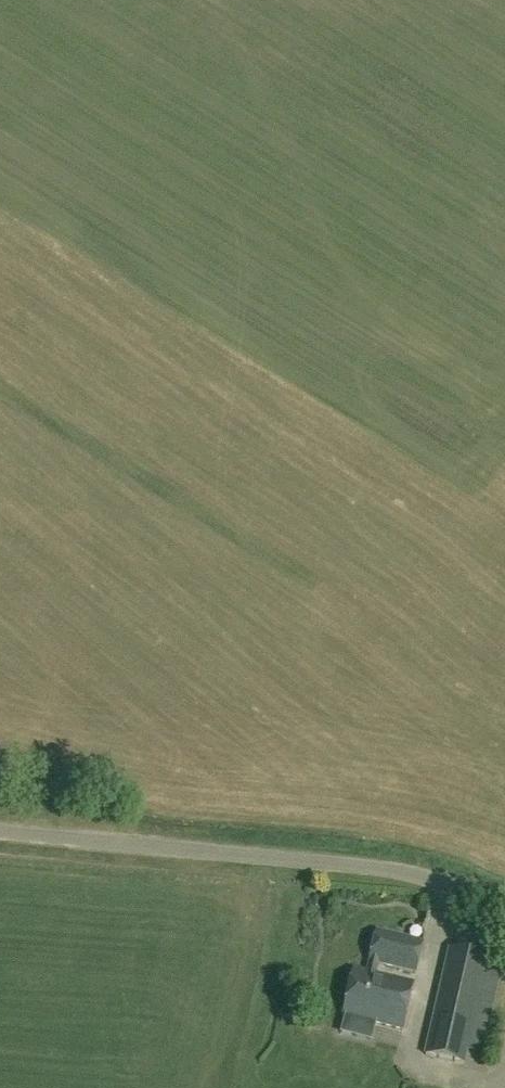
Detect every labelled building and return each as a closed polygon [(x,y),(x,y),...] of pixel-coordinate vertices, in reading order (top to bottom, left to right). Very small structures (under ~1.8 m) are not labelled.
[(378,933),(368,973),(377,975),(380,966),(417,974),(423,944),(378,933)] [(463,1064),(488,959),(450,950),(426,1056),(463,1064)] [(377,975),(368,973),(354,970),(344,1017),(404,1031),(415,984),(377,975)]
